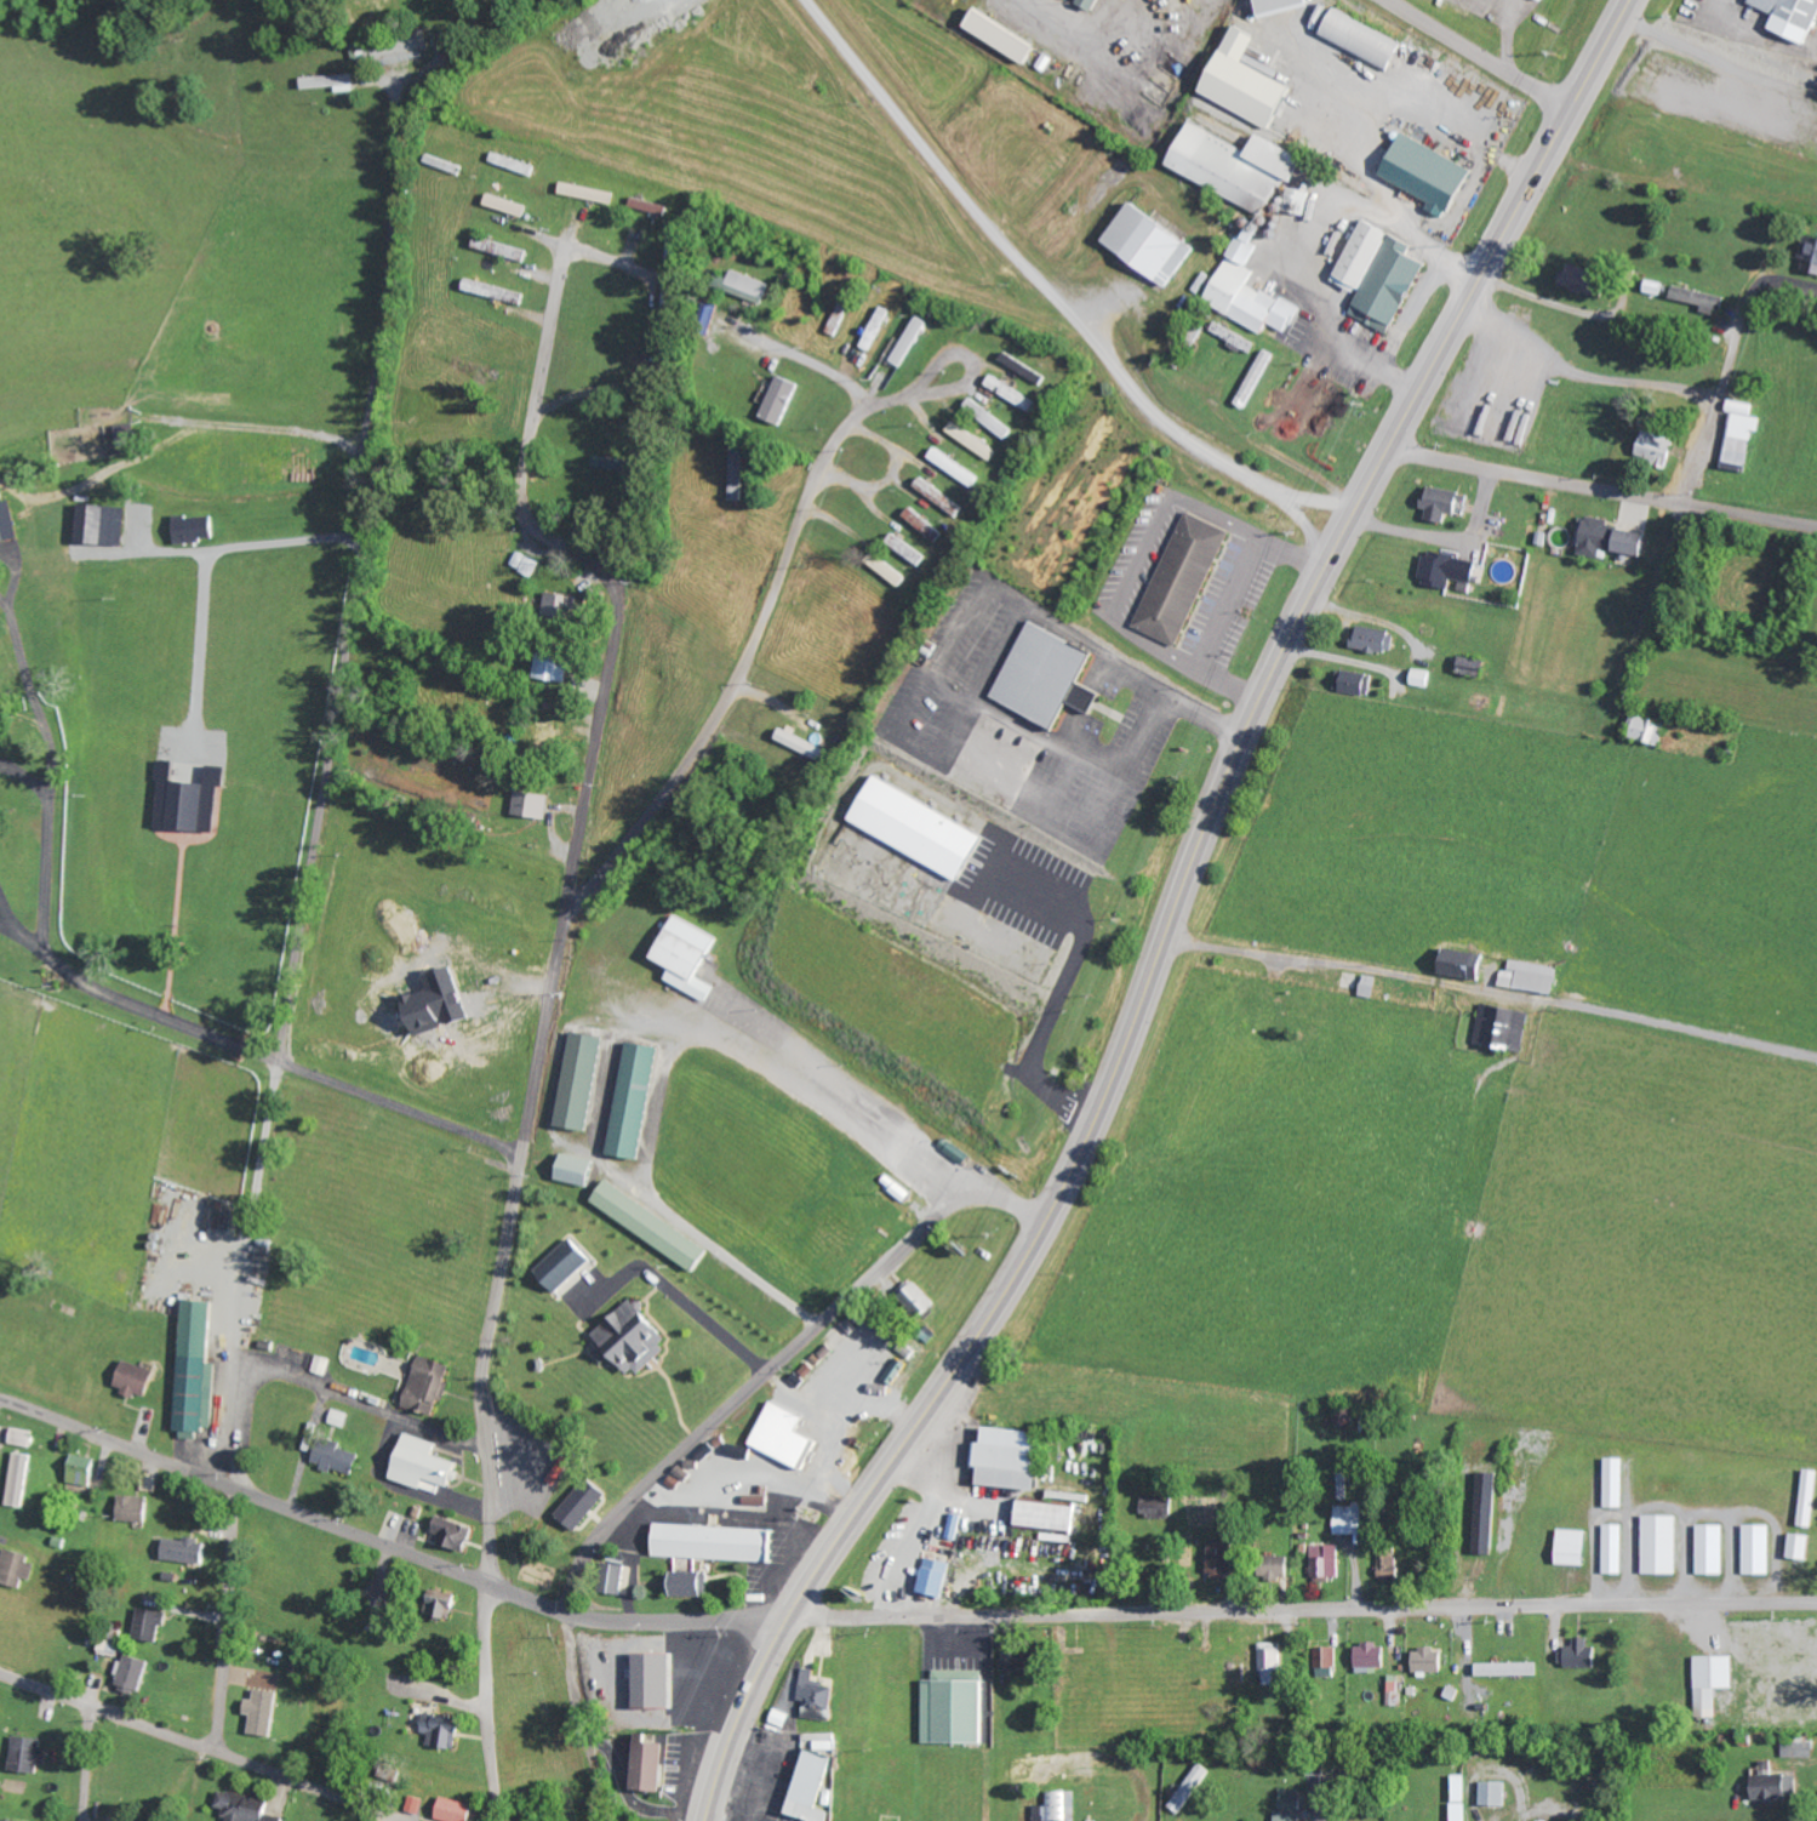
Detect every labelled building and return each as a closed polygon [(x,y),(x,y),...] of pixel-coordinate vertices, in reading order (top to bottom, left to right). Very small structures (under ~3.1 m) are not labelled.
[(1082,3),(1099,12),(1106,0),(1084,0),(1082,3)] [(1315,0),(1259,0),(1261,15),(1316,10),(1315,0)] [(1755,5),(1775,14),(1769,28),(1810,46),(1816,28),(1816,0),(1757,0),(1755,5)] [(1396,72),(1409,44),(1337,10),(1324,37),(1396,72)] [(972,29),(1030,66),(1042,48),(984,11),(972,29)] [(359,92),(359,76),(307,77),(307,89),(341,88),(341,92),(359,92)] [(1266,134),(1258,151),(1194,123),(1174,170),(1275,214),(1291,177),(1304,182),(1315,156),(1266,134)] [(1436,200),(1432,208),(1455,219),(1479,169),(1404,133),(1384,175),(1436,200)] [(537,176),(540,165),(497,152),(494,162),(537,176)] [(615,204),(618,193),(567,182),(564,193),(615,204)] [(491,205),(528,217),(532,206),(495,194),(491,205)] [(670,206),(636,197),(634,206),(668,215),(670,206)] [(1171,288),(1201,246),(1139,202),(1109,244),(1171,288)] [(1430,261),(1414,254),(1420,241),(1367,219),(1340,283),(1362,292),(1352,315),(1399,335),(1430,261)] [(681,222),(671,221),(670,266),(681,266),(681,222)] [(1252,283),(1259,270),(1253,267),(1270,234),(1259,228),(1254,239),(1243,233),(1208,303),(1268,333),(1272,325),(1291,335),(1304,309),(1252,283)] [(476,247),(527,262),(531,250),(479,235),(476,247)] [(1808,236),(1803,270),(1816,272),(1816,237),(1808,236)] [(1567,284),(1605,298),(1613,277),(1575,263),(1567,284)] [(764,305),(773,284),(737,269),(728,290),(764,305)] [(527,293),(471,279),(468,291),(524,305),(527,293)] [(1703,309),(1724,314),(1729,298),(1677,284),(1673,297),(1703,305),(1703,309)] [(864,348),(874,352),(891,309),(881,305),(864,348)] [(1256,354),(1261,343),(1217,322),(1212,332),(1256,354)] [(1252,406),(1278,354),(1267,349),(1242,401),(1252,406)] [(1050,378),(1011,350),(1004,359),(1043,387),(1050,378)] [(762,417),(785,426),(802,383),(779,374),(762,417)] [(989,388),(1036,412),(1042,400),(995,376),(989,388)] [(964,410),(1011,438),(1017,427),(971,399),(964,410)] [(1760,418),(1752,416),(1754,406),(1729,402),(1727,412),(1730,412),(1721,468),(1745,472),(1752,430),(1758,431),(1760,418)] [(949,434),(995,460),(1002,448),(956,423),(949,434)] [(1640,457),(1675,462),(1678,436),(1643,432),(1640,457)] [(734,499),(745,499),(745,442),(735,442),(734,499)] [(932,458),(974,489),(982,477),(939,447),(932,458)] [(634,471),(636,462),(595,456),(594,464),(634,471)] [(917,487),(958,517),(966,507),(925,476),(917,487)] [(1426,518),(1448,523),(1451,512),(1462,514),(1466,492),(1433,485),(1426,518)] [(23,541),(17,501),(9,502),(7,492),(0,493),(0,544),(23,541)] [(131,506),(86,505),(85,543),(130,545),(131,506)] [(935,542),(944,532),(916,506),(906,516),(935,542)] [(1138,627),(1184,646),(1232,530),(1186,511),(1138,627)] [(1583,554),(1602,558),(1604,549),(1648,557),(1652,534),(1611,526),(1613,519),(1590,515),(1583,554)] [(218,516),(180,517),(181,542),(218,541),(218,516)] [(888,544),(921,568),(929,556),(896,532),(888,544)] [(1452,589),(1454,579),(1477,584),(1482,561),(1430,551),(1424,584),(1452,589)] [(547,615),(577,616),(577,594),(548,593),(547,615)] [(1101,653),(1032,621),(996,698),(1062,729),(1075,702),(1097,712),(1106,693),(1087,684),(1101,653)] [(1357,648),(1393,655),(1397,632),(1361,625),(1357,648)] [(572,655),(539,655),(538,679),(572,680),(572,655)] [(1468,671),(1487,676),(1491,662),(1471,657),(1468,671)] [(1374,694),(1375,672),(1342,671),(1341,693),(1374,694)] [(1417,682),(1421,682),(1421,685),(1432,687),(1434,674),(1419,671),(1417,682)] [(1632,738),(1662,745),(1668,722),(1638,715),(1632,738)] [(833,751),(786,728),(780,740),(828,763),(833,751)] [(221,832),(227,768),(214,767),(213,783),(180,780),(182,762),(164,761),(162,780),(167,780),(163,828),(221,832)] [(990,838),(881,775),(855,820),(964,883),(990,838)] [(516,814),(549,818),(553,795),(520,790),(516,814)] [(723,936),(679,917),(661,962),(673,967),(667,981),(713,1001),(719,985),(704,979),(723,936)] [(1492,953),(1445,951),(1444,976),(1490,978),(1492,953)] [(1561,966),(1513,962),(1513,971),(1505,970),(1504,987),(1559,992),(1561,966)] [(436,974),(440,989),(410,998),(419,1029),(471,1013),(458,968),(436,974)] [(1477,1044),(1526,1051),(1532,1011),(1483,1004),(1477,1044)] [(596,1131),(608,1036),(575,1032),(563,1127),(596,1131)] [(615,1155),(646,1160),(663,1047),(631,1042),(615,1155)] [(564,1181),(596,1187),(601,1161),(569,1155),(564,1181)] [(597,1205),(702,1271),(717,1248),(611,1182),(597,1205)] [(597,1258),(574,1236),(541,1271),(564,1293),(597,1258)] [(928,1319),(942,1304),(915,1280),(902,1295),(928,1319)] [(670,1351),(664,1346),(673,1337),(635,1299),(598,1335),(607,1344),(597,1353),(608,1365),(618,1355),(641,1378),(670,1351)] [(218,1302),(189,1301),(183,1439),(203,1440),(204,1429),(215,1429),(218,1373),(215,1373),(218,1302)] [(329,1375),(333,1359),(319,1356),(316,1372),(329,1375)] [(408,1407),(439,1417),(455,1365),(423,1356),(408,1407)] [(152,1399),(161,1371),(130,1361),(121,1390),(152,1399)] [(811,1418),(775,1402),(756,1447),(809,1470),(822,1441),(805,1433),(811,1418)] [(1339,1407),(1336,1425),(1356,1427),(1358,1409),(1339,1407)] [(332,1423),(347,1428),(352,1415),(336,1410),(332,1423)] [(1041,1491),(1045,1432),(992,1428),(991,1444),(977,1443),(975,1467),(987,1467),(986,1487),(1041,1491)] [(34,1447),(36,1432),(16,1429),(14,1445),(34,1447)] [(365,1455),(343,1449),(345,1441),(324,1435),(316,1464),(358,1477),(365,1455)] [(441,1494),(445,1484),(460,1488),(467,1464),(440,1456),(444,1444),(413,1435),(407,1454),(401,1452),(397,1463),(402,1465),(397,1480),(441,1494)] [(35,1455),(18,1453),(12,1505),(28,1507),(35,1455)] [(101,1459),(75,1455),(71,1483),(97,1487),(101,1459)] [(1609,1509),(1628,1508),(1627,1459),(1609,1459),(1609,1509)] [(1816,1528),(1816,1515),(1816,1471),(1808,1470),(1801,1526),(1816,1528)] [(1500,1473),(1481,1473),(1479,1554),(1498,1555),(1500,1473)] [(585,1532),(614,1493),(592,1477),(563,1516),(585,1532)] [(121,1521),(152,1522),(153,1497),(122,1496),(121,1521)] [(1178,1496),(1145,1496),(1144,1518),(1177,1519),(1178,1496)] [(1083,1509),(1026,1501),(1023,1526),(1079,1533),(1083,1509)] [(1338,1535),(1366,1534),(1365,1505),(1338,1505),(1338,1535)] [(948,1537),(960,1540),(966,1516),(954,1513),(948,1537)] [(434,1538),(471,1551),(479,1529),(442,1516),(434,1538)] [(1680,1516),(1647,1516),(1647,1575),(1679,1575),(1680,1516)] [(1606,1574),(1624,1574),(1625,1525),(1607,1525),(1606,1574)] [(1727,1525),(1700,1525),(1700,1575),(1726,1575),(1727,1525)] [(1747,1575),(1773,1575),(1773,1525),(1746,1526),(1747,1575)] [(661,1558),(781,1562),(782,1530),(662,1526),(661,1558)] [(1589,1566),(1589,1531),(1562,1530),(1561,1565),(1589,1566)] [(1812,1561),(1816,1537),(1796,1534),(1792,1558),(1812,1561)] [(211,1544),(168,1536),(164,1558),(207,1566),(211,1544)] [(1213,1576),(1238,1577),(1239,1543),(1214,1543),(1213,1576)] [(1316,1578),(1343,1577),(1342,1545),(1315,1546),(1316,1578)] [(2,1582),(21,1586),(23,1577),(34,1580),(39,1556),(9,1549),(2,1582)] [(1399,1549),(1380,1549),(1381,1578),(1393,1578),(1393,1572),(1400,1572),(1399,1549)] [(1294,1558),(1271,1557),(1270,1576),(1293,1577),(1294,1558)] [(956,1564),(931,1558),(923,1592),(948,1598),(956,1564)] [(630,1565),(609,1564),(607,1594),(628,1595),(630,1565)] [(712,1597),(712,1573),(671,1572),(671,1596),(712,1597)] [(138,1639),(162,1642),(165,1627),(170,1628),(172,1613),(143,1609),(138,1639)] [(1593,1639),(1578,1639),(1578,1647),(1565,1646),(1565,1667),(1600,1668),(1601,1648),(1593,1648),(1593,1639)] [(1284,1644),(1262,1643),(1262,1682),(1283,1682),(1284,1644)] [(1360,1645),(1360,1669),(1389,1668),(1388,1644),(1360,1645)] [(1318,1669),(1339,1669),(1339,1648),(1319,1648),(1318,1669)] [(1446,1673),(1446,1650),(1416,1650),(1415,1673),(1446,1673)] [(642,1709),(678,1710),(679,1655),(643,1654),(642,1709)] [(151,1660),(126,1656),(119,1690),(144,1694),(151,1660)] [(1720,1690),(1739,1689),(1739,1657),(1699,1658),(1700,1717),(1721,1717),(1720,1690)] [(1541,1663),(1481,1664),(1481,1677),(1541,1676),(1541,1663)] [(837,1685),(817,1684),(818,1670),(805,1669),(804,1702),(809,1702),(808,1719),(836,1720),(837,1685)] [(928,1743),(988,1744),(989,1671),(939,1670),(939,1681),(929,1681),(928,1743)] [(275,1738),(282,1694),(260,1690),(258,1701),(251,1700),(248,1714),(256,1716),(253,1734),(275,1738)] [(431,1745),(462,1751),(467,1720),(428,1713),(425,1733),(433,1735),(431,1745)] [(640,1792),(668,1793),(670,1744),(656,1744),(656,1735),(642,1734),(640,1792)] [(42,1774),(43,1763),(47,1763),(50,1740),(18,1737),(14,1772),(42,1774)] [(1816,1758),(1816,1743),(1787,1742),(1786,1757),(1816,1758)] [(810,1750),(792,1814),(812,1820),(831,1820),(833,1812),(821,1808),(835,1758),(810,1750)] [(1097,1752),(1078,1752),(1078,1764),(1097,1764),(1097,1752)] [(1758,1800),(1802,1799),(1802,1775),(1775,1775),(1775,1761),(1757,1761),(1758,1800)] [(1213,1771),(1202,1764),(1173,1808),(1184,1815),(1213,1771)] [(1097,1766),(1081,1765),(1081,1778),(1097,1779),(1097,1766)] [(1467,1776),(1456,1776),(1458,1820),(1469,1820),(1467,1776)] [(1510,1783),(1486,1783),(1485,1807),(1510,1807),(1510,1783)] [(288,1819),(271,1815),(274,1802),(223,1789),(218,1808),(231,1812),(229,1820),(287,1820),(288,1819)] [(1304,1790),(1283,1790),(1282,1810),(1278,1810),(1278,1820),(1303,1820),(1304,1790)] [(1051,1793),(1051,1806),(1037,1806),(1037,1820),(1079,1820),(1078,1792),(1051,1793)] [(448,1798),(443,1820),(477,1820),(480,1804),(448,1798)]
